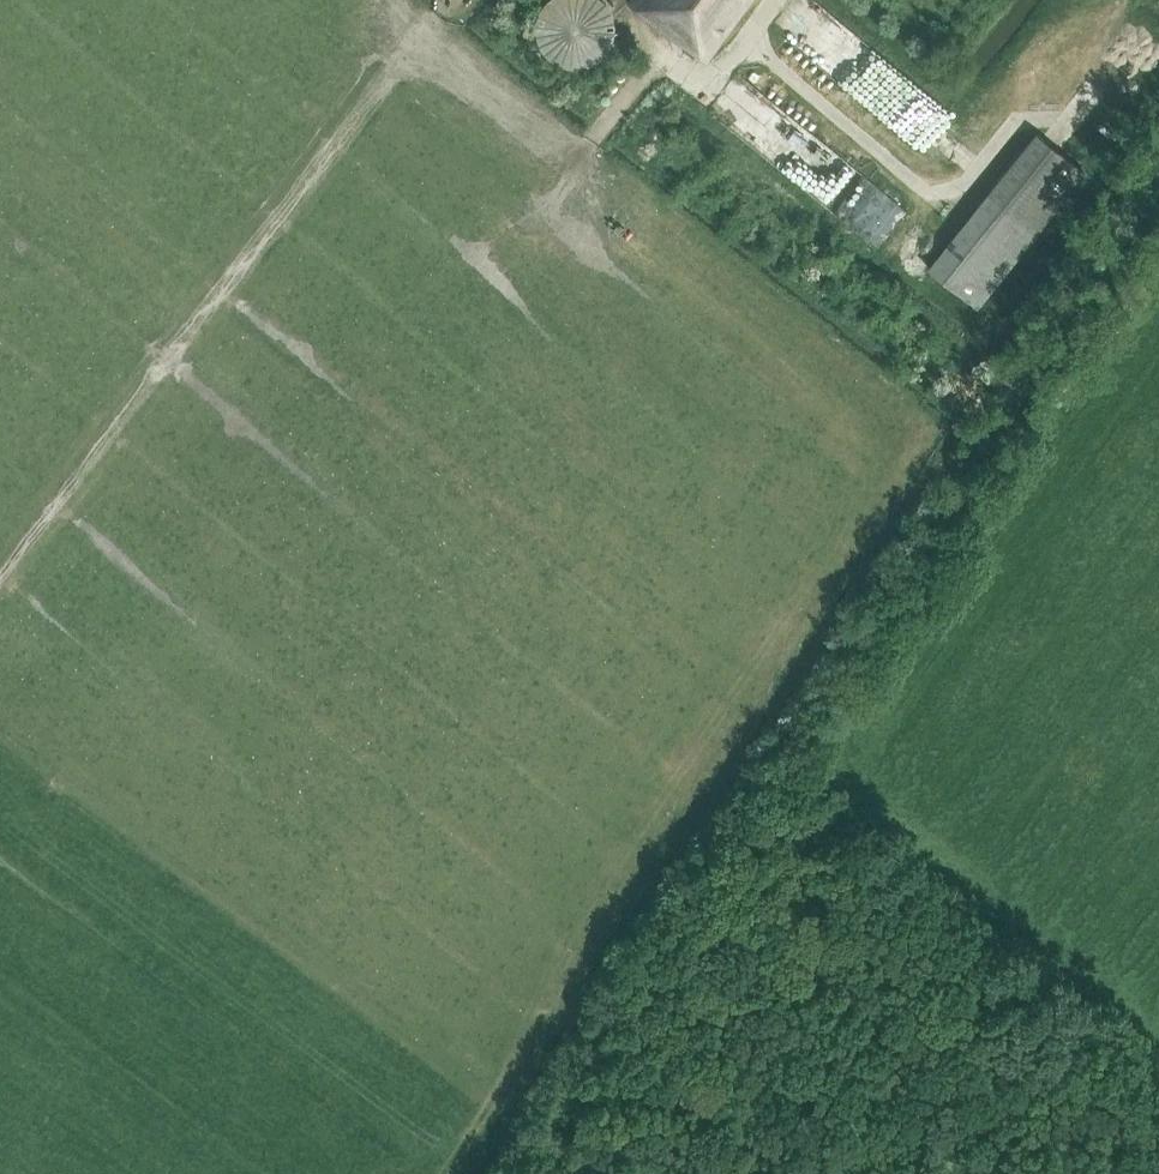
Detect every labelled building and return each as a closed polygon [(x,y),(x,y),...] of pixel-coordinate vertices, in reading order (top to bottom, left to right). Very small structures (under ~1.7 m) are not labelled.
[(541,9),(537,25),(539,41),(548,54),(561,63),(577,66),(593,62),(605,52),(611,42),(613,38),(614,22),(609,7),(602,0),(549,0),(541,9)] [(708,57),(749,0),(635,0),(634,2),(708,57)] [(979,306),(1037,234),(1085,173),(1036,135),(931,267),(979,306)]
